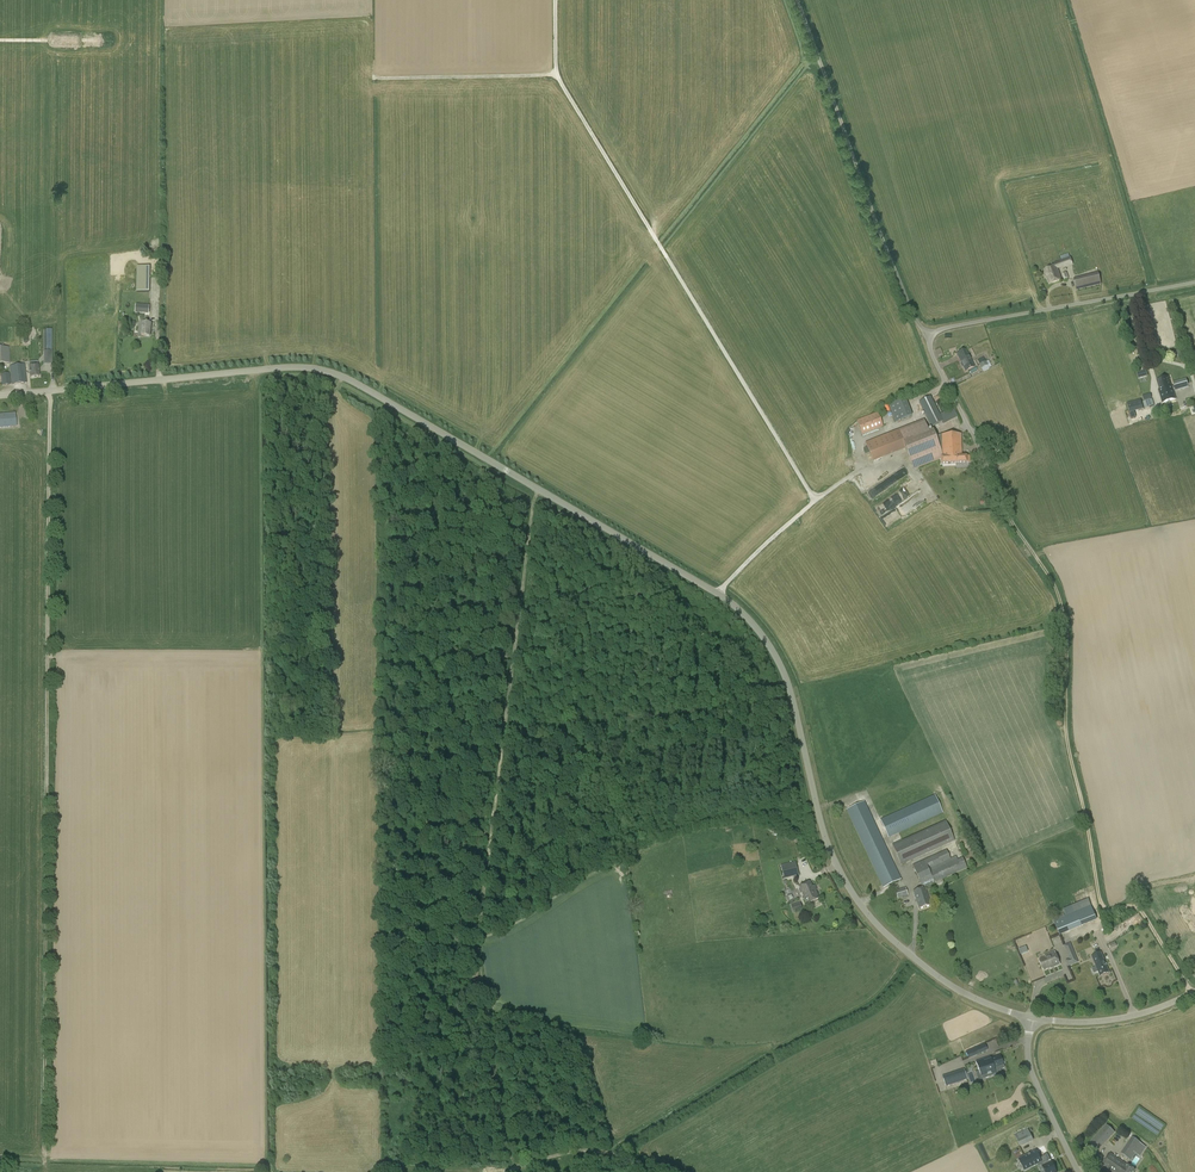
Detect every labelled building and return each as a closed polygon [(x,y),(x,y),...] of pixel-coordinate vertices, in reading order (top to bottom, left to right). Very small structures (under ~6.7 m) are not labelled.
[(1053,263),(1055,267),(1045,270),(1049,284),(1061,280),(1057,270),(1062,268),(1062,269),(1073,265),(1070,257),(1069,257),(1068,254),(1059,257),(1060,261),(1053,263)] [(137,266),(136,292),(149,292),(150,267),(137,266)] [(1073,278),(1076,290),(1101,285),(1098,273),(1073,278)] [(150,313),(150,306),(136,305),(135,313),(150,313)] [(142,323),(141,335),(150,336),(151,324),(142,323)] [(52,359),(52,329),(46,329),(46,351),(44,351),(44,359),(52,359)] [(10,363),(10,347),(0,347),(0,363),(10,363)] [(935,350),(938,357),(944,354),(940,347),(935,350)] [(1178,356),(1179,359),(1184,357),(1181,348),(1169,353),(1171,359),(1178,356)] [(965,351),(957,355),(965,372),(974,367),(965,351)] [(24,365),(10,366),(12,384),(26,382),(24,365)] [(38,365),(29,366),(30,377),(39,376),(38,365)] [(9,373),(1,374),(2,385),(10,384),(9,373)] [(1168,377),(1157,381),(1160,390),(1159,390),(1162,403),(1175,399),(1172,390),(1168,377)] [(1186,379),(1173,383),(1175,389),(1188,385),(1186,379)] [(953,408),(940,414),(931,396),(918,403),(931,428),(943,421),(944,424),(958,417),(953,408)] [(906,399),(888,405),(895,422),(912,415),(906,399)] [(1144,408),(1154,405),(1152,399),(1143,402),(1144,408)] [(1130,413),(1143,409),(1141,400),(1127,403),(1130,413)] [(16,423),(15,413),(0,414),(0,428),(10,427),(10,424),(16,423)] [(883,427),(878,413),(857,421),(862,435),(883,427)] [(872,462),(905,450),(913,469),(941,458),(942,463),(970,462),(969,456),(961,457),(960,434),(942,435),(935,438),(932,432),(928,434),(923,423),(865,444),(872,462)] [(884,512),(904,499),(899,492),(879,504),(884,512)] [(880,820),(889,838),(943,813),(935,795),(880,820)] [(865,801),(846,810),(883,888),(902,879),(865,801)] [(892,845),(901,865),(954,841),(945,821),(892,845)] [(946,850),(912,865),(922,887),(933,882),(934,883),(936,886),(942,883),(941,880),(967,868),(961,854),(950,858),(946,850)] [(795,862),(781,866),(784,879),(799,875),(795,862)] [(810,882),(799,887),(807,904),(819,898),(814,886),(813,887),(810,882)] [(906,888),(895,891),(898,899),(908,895),(906,888)] [(925,888),(913,892),(916,901),(917,901),(919,908),(930,905),(927,897),(928,897),(925,888)] [(793,911),(802,909),(800,903),(791,905),(793,911)] [(1060,936),(1097,920),(1091,905),(1053,921),(1060,936)] [(1069,966),(1075,963),(1077,962),(1070,944),(1064,946),(1070,960),(1067,961),(1069,966)] [(1018,949),(1020,954),(1028,951),(1026,945),(1018,949)] [(1045,958),(1039,960),(1044,970),(1050,967),(1051,968),(1060,964),(1055,951),(1045,956),(1045,958)] [(1100,951),(1092,955),(1100,975),(1109,971),(1100,951)] [(982,1045),(966,1052),(969,1058),(985,1051),(982,1045)] [(991,1059),(990,1057),(976,1062),(980,1076),(986,1074),(987,1077),(996,1074),(995,1071),(1004,1068),(1000,1056),(991,1059)] [(946,1075),(949,1083),(967,1077),(964,1069),(946,1075)] [(1104,1128),(1088,1145),(1096,1152),(1112,1135),(1104,1128)] [(1028,1129),(1015,1135),(1020,1147),(1034,1140),(1028,1129)] [(1132,1137),(1120,1154),(1131,1161),(1142,1144),(1132,1137)] [(1052,1164),(1043,1146),(1031,1152),(1032,1154),(1019,1160),(1024,1170),(1037,1164),(1038,1166),(1042,1164),(1045,1171),(1054,1171),(1056,1171),(1052,1164)] [(1127,1165),(1110,1153),(1102,1165),(1112,1171),(1134,1171),(1135,1171),(1127,1165)]
